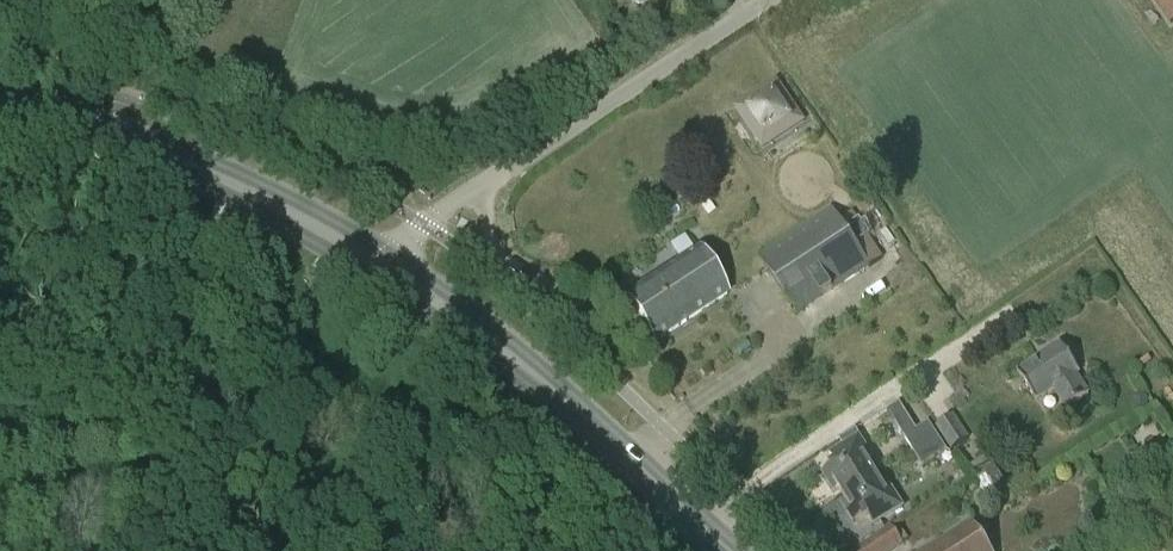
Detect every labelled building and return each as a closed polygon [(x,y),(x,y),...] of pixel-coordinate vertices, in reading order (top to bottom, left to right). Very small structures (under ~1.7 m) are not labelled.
[(1172,20),(1172,0),(1155,0),(1171,22),(1172,20)] [(757,139),(794,114),(778,89),(740,115),(757,139)] [(833,209),(759,258),(797,314),(881,258),(851,212),(840,219),(833,209)] [(654,343),(727,296),(697,250),(624,297),(654,343)] [(1090,395),(1077,376),(1080,374),(1059,343),(1016,372),(1036,403),(1054,391),(1067,410),(1090,395)] [(1143,398),(1139,397),(1135,399),(1133,407),(1135,411),(1140,412),(1144,410),(1146,402),(1143,398)] [(952,450),(969,439),(952,414),(935,426),(952,450)] [(934,458),(946,450),(928,422),(916,429),(934,458)] [(922,466),(934,458),(916,429),(904,437),(922,466)] [(842,496),(876,475),(867,462),(872,459),(859,437),(833,453),(839,462),(822,473),(834,493),(838,490),(842,496)] [(884,489),(876,475),(842,496),(846,502),(842,505),(854,524),(871,514),(877,524),(902,508),(889,486),(884,489)] [(971,518),(919,550),(992,550),(971,518)] [(902,542),(890,526),(854,550),(890,550),(902,542)]
